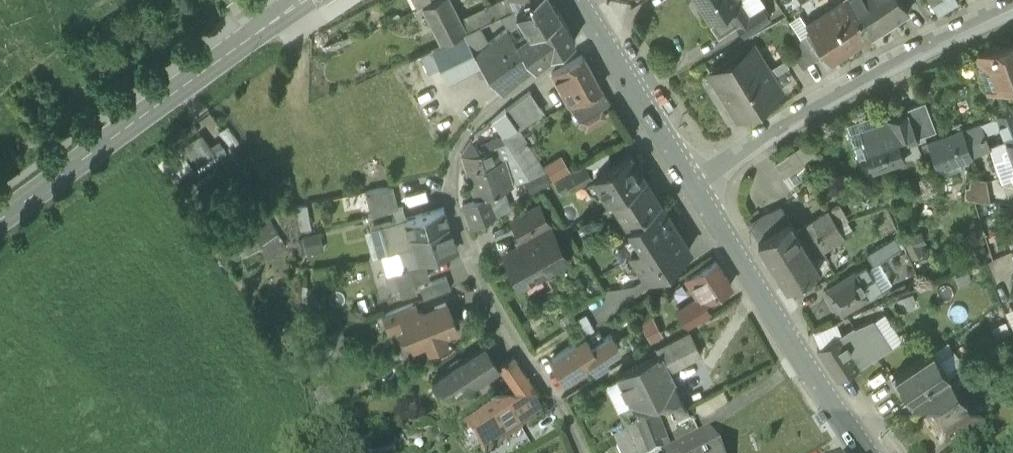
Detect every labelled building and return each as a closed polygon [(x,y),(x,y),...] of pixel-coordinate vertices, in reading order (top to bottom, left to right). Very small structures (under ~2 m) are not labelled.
[(425,4),(423,5),(441,42),(464,31),(467,30),(461,20),(451,0),(434,0),(425,4)] [(486,8),(491,18),(515,7),(510,0),(503,0),(486,8)] [(515,7),(530,32),(561,14),(553,0),(510,0),(515,7)] [(710,22),(727,10),(741,1),(740,0),(696,0),(710,22)] [(741,1),(749,15),(763,6),(766,4),(763,0),(740,0),(741,1)] [(870,37),(845,0),(839,0),(805,22),(811,30),(826,53),(832,62),(870,37)] [(870,37),(883,28),(884,29),(895,22),(894,21),(908,12),(900,0),(845,0),(870,37)] [(957,0),(940,0),(932,5),(938,15),(959,3),(957,0)] [(741,1),(727,10),(736,24),(749,15),(741,1)] [(737,25),(744,35),(770,17),(763,6),(749,15),(736,24),(737,25)] [(517,41),(530,32),(515,7),(491,18),(467,30),(464,31),(472,48),(475,53),(508,29),(517,41)] [(486,8),(461,20),(467,30),(491,18),(486,8)] [(737,25),(736,24),(727,10),(710,22),(720,37),(737,25)] [(800,37),(811,30),(805,22),(800,13),(789,20),(800,37)] [(575,41),(561,14),(530,32),(517,41),(535,67),(550,55),(575,41)] [(535,67),(517,41),(508,29),(475,53),(481,62),(483,64),(503,92),(535,67)] [(800,37),(801,39),(815,60),(826,53),(811,30),(800,37)] [(472,48),(464,31),(441,42),(421,52),(430,72),(441,66),(447,79),(472,67),(465,52),(472,48)] [(804,68),(815,60),(801,39),(790,46),(804,68)] [(987,92),(997,88),(1012,82),(1012,41),(976,55),(977,57),(978,57),(980,62),(977,67),(987,92)] [(465,52),(472,67),(481,62),(475,53),(472,48),(465,52)] [(711,74),(737,116),(780,90),(754,48),(711,74)] [(553,73),(570,106),(594,93),(601,89),(583,55),(553,73)] [(1005,109),(1012,105),(1012,82),(997,88),(1005,109)] [(506,109),(518,126),(543,109),(530,91),(506,109)] [(603,108),(594,93),(570,106),(579,121),(580,121),(603,108)] [(907,114),(916,138),(936,130),(925,101),(905,109),(907,114)] [(603,108),(580,121),(586,131),(608,118),(603,108)] [(462,154),(467,172),(508,157),(516,183),(544,167),(523,133),(518,126),(506,109),(493,120),(504,135),(487,143),(489,148),(480,151),(471,139),(462,154)] [(543,109),(518,126),(523,133),(548,116),(543,109)] [(928,142),(938,168),(941,166),(960,159),(986,150),(982,138),(988,136),(986,130),(999,125),(1006,140),(1012,138),(1012,110),(928,142)] [(869,127),(873,139),(896,132),(900,143),(916,138),(907,114),(870,127),(869,127)] [(858,159),(868,155),(863,143),(873,139),(869,127),(870,127),(867,117),(846,124),(858,159)] [(240,141),(228,125),(218,132),(230,148),(240,141)] [(219,157),(202,132),(181,146),(198,171),(219,157)] [(905,158),(900,143),(896,132),(873,139),(863,143),(868,155),(872,170),(905,158)] [(982,138),(986,150),(991,148),(990,146),(992,145),(988,136),(982,138)] [(1003,150),(1008,148),(1006,140),(992,145),(990,146),(991,148),(995,161),(1006,157),(1003,150)] [(807,141),(794,149),(804,164),(817,155),(807,141)] [(192,167),(178,147),(158,162),(172,182),(192,167)] [(1008,148),(1003,150),(1006,157),(995,161),(1001,181),(1012,178),(1012,174),(1010,165),(1012,164),(1012,160),(1008,148)] [(787,176),(804,164),(794,149),(775,162),(785,177),(787,176)] [(608,153),(586,165),(586,166),(585,167),(590,176),(583,180),(577,170),(566,176),(565,176),(573,189),(594,177),(611,166),(608,161),(608,153)] [(562,154),(543,164),(553,182),(571,172),(562,154)] [(609,201),(614,198),(645,178),(630,154),(611,166),(594,177),(609,201)] [(467,172),(476,199),(503,188),(513,185),(505,158),(508,157),(467,172)] [(963,168),(960,159),(941,166),(944,175),(963,168)] [(811,174),(804,164),(787,176),(794,185),(811,174)] [(577,170),(583,180),(590,176),(585,167),(586,166),(586,165),(577,170)] [(541,172),(523,182),(530,194),(548,185),(541,172)] [(660,202),(645,178),(614,198),(629,222),(660,202)] [(966,196),(990,201),(985,180),(973,178),(972,187),(968,186),(966,196)] [(366,190),(372,214),(398,206),(393,184),(366,190)] [(511,208),(503,188),(476,199),(463,205),(470,226),(511,208)] [(675,225),(660,202),(629,222),(635,232),(623,240),(631,253),(675,225)] [(839,203),(829,210),(837,224),(849,220),(839,203)] [(308,204),(294,206),(300,215),(300,230),(312,228),(308,204)] [(506,254),(521,284),(567,259),(556,238),(557,233),(553,231),(538,204),(513,217),(525,239),(517,243),(519,247),(506,254)] [(403,205),(398,206),(372,214),(368,215),(372,228),(380,225),(380,224),(406,217),(403,205)] [(749,223),(759,240),(790,220),(781,206),(761,215),(749,223)] [(387,248),(388,253),(399,250),(414,246),(411,236),(449,225),(444,207),(406,217),(380,224),(380,225),(387,248)] [(796,231),(804,244),(837,224),(829,210),(796,231)] [(264,241),(279,233),(272,220),(257,228),(264,241)] [(758,240),(773,263),(804,244),(796,231),(790,220),(759,240),(758,240)] [(845,237),(837,224),(804,244),(812,257),(845,237)] [(380,225),(372,228),(363,230),(369,253),(387,248),(380,225)] [(411,236),(414,246),(418,261),(423,260),(457,250),(449,225),(411,236)] [(690,249),(675,225),(631,253),(647,277),(690,249)] [(913,226),(899,233),(912,258),(926,251),(922,244),(927,242),(921,231),(916,233),(913,226)] [(1004,230),(1009,243),(1012,242),(1012,227),(1004,230)] [(253,231),(233,243),(243,258),(263,245),(253,231)] [(324,250),(319,231),(302,236),(307,254),(324,250)] [(279,233),(264,241),(271,256),(287,247),(279,233)] [(885,242),(892,253),(900,248),(894,237),(885,242)] [(867,253),(873,264),(879,261),(892,253),(885,242),(867,253)] [(812,257),(804,244),(773,263),(787,287),(819,267),(812,257)] [(428,278),(423,260),(418,261),(414,246),(399,250),(405,270),(390,273),(389,274),(393,289),(400,286),(402,295),(416,291),(414,282),(428,278)] [(384,254),(390,273),(405,270),(399,250),(388,253),(384,254)] [(873,264),(867,267),(874,278),(882,272),(889,283),(892,281),(879,261),(873,264)] [(697,301),(700,306),(731,286),(716,262),(685,281),(697,301)] [(881,290),(880,288),(874,278),(867,267),(866,264),(855,271),(854,271),(827,288),(842,313),(869,296),(881,290)] [(882,272),(874,278),(880,288),(889,283),(882,272)] [(420,286),(425,298),(452,288),(447,276),(420,286)] [(910,293),(897,298),(902,311),(915,306),(910,293)] [(685,323),(687,326),(706,315),(700,306),(697,301),(678,312),(685,323)] [(384,313),(391,330),(406,324),(404,319),(418,313),(414,302),(384,313)] [(428,340),(431,348),(447,341),(444,333),(457,328),(447,302),(418,313),(404,319),(406,324),(414,345),(428,340)] [(1005,310),(1012,327),(1012,306),(1005,310)] [(885,311),(872,320),(890,347),(903,339),(885,311)] [(585,335),(596,328),(586,312),(574,319),(585,335)] [(664,336),(652,315),(640,322),(651,343),(664,336)] [(854,326),(852,326),(873,358),(890,347),(872,320),(855,327),(854,326)] [(1006,320),(991,327),(996,338),(1011,332),(1006,320)] [(820,347),(841,333),(837,323),(814,332),(820,347)] [(345,326),(321,334),(316,347),(336,356),(351,349),(345,326)] [(818,348),(838,380),(873,358),(852,326),(841,333),(820,347),(818,348)] [(656,348),(659,354),(660,353),(668,370),(701,353),(690,331),(656,348)] [(600,332),(587,340),(591,347),(604,338),(600,332)] [(610,334),(604,338),(591,347),(587,340),(585,336),(551,358),(566,382),(592,365),(596,371),(609,362),(604,354),(619,347),(610,334)] [(948,340),(934,350),(950,375),(965,365),(948,340)] [(433,379),(448,402),(499,369),(484,345),(433,379)] [(903,388),(911,400),(950,375),(934,350),(892,378),(900,390),(903,388)] [(675,383),(668,370),(660,353),(659,354),(617,375),(619,378),(632,404),(675,383)] [(499,365),(507,376),(521,367),(513,356),(499,365)] [(515,387),(528,378),(521,367),(507,376),(515,387)] [(966,399),(950,375),(911,400),(908,402),(916,414),(919,412),(928,424),(966,399)] [(519,393),(532,410),(545,402),(528,378),(515,387),(519,393)] [(619,411),(632,404),(619,378),(606,385),(619,411)] [(659,421),(673,414),(687,407),(675,383),(632,404),(644,428),(652,425),(659,421)] [(482,452),(490,452),(537,422),(530,411),(532,410),(519,393),(466,429),(482,452)] [(981,422),(966,399),(928,424),(943,447),(957,438),(980,423),(981,422)] [(694,421),(687,407),(673,414),(679,428),(694,421)] [(657,437),(664,434),(659,421),(652,425),(657,437)] [(957,438),(965,451),(991,438),(980,423),(957,438)] [(636,431),(645,452),(663,452),(660,446),(667,443),(664,434),(657,437),(652,425),(644,428),(636,431)] [(636,431),(613,441),(618,452),(645,452),(636,431)] [(709,433),(669,452),(719,452),(709,433)]
